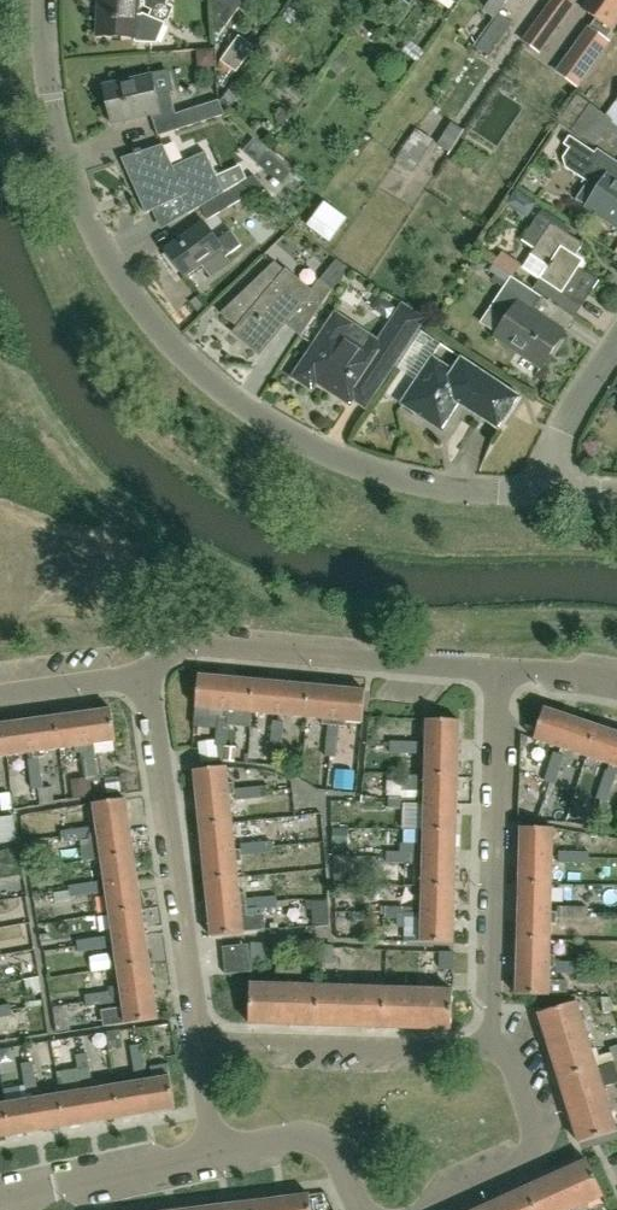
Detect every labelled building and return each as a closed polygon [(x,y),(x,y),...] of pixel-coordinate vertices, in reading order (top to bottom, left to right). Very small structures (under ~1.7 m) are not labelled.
[(168,0),(100,0),(98,36),(134,38),(134,41),(156,42),(165,22),(142,12),(141,14),(137,13),(137,1),(167,3),(168,0)] [(239,8),(229,0),(226,0),(216,15),(216,30),(220,33),(239,8)] [(524,41),(541,53),(577,2),(574,0),(552,0),(524,41)] [(567,58),(587,72),(609,42),(605,40),(616,24),(616,0),(592,0),(584,10),(597,19),(590,29),(588,28),(567,58)] [(513,24),(499,14),(496,19),(476,47),(491,57),(513,24)] [(239,36),(217,66),(216,68),(231,79),(236,72),(237,72),(254,46),(239,36)] [(219,99),(219,100),(176,113),(171,92),(157,96),(152,74),(103,85),(112,124),(152,114),(154,122),(158,137),(198,123),(225,114),(219,99)] [(591,106),(576,96),(559,121),(574,130),(591,106)] [(610,120),(594,144),(616,159),(616,126),(610,120)] [(464,130),(452,122),(439,144),(450,151),(464,130)] [(409,174),(411,171),(413,172),(434,140),(417,129),(394,165),(409,174)] [(570,135),(564,144),(569,148),(563,157),(565,167),(588,182),(576,198),(588,206),(616,226),(616,182),(616,180),(616,162),(597,148),(592,157),(580,149),(583,144),(570,135)] [(189,214),(201,207),(224,193),(206,152),(173,167),(163,145),(141,152),(141,150),(135,152),(135,154),(121,159),(146,213),(181,197),(189,214)] [(290,172),(266,152),(257,162),(281,183),(290,172)] [(224,193),(201,207),(208,219),(250,195),(242,182),(224,193)] [(516,189),(506,203),(528,218),(538,204),(516,189)] [(570,280),(590,294),(600,280),(580,266),(583,261),(576,256),(583,244),(539,214),(522,240),(535,248),(522,268),(539,280),(540,277),(562,292),(570,280)] [(211,277),(231,263),(226,257),(241,245),(231,230),(218,241),(204,221),(165,249),(186,277),(203,265),(211,277)] [(337,259),(320,279),(310,292),(274,261),(222,313),(239,327),(235,332),(260,352),(284,322),(302,336),(333,289),(349,267),(337,259)] [(541,367),(564,332),(533,311),(542,297),(511,276),(491,307),(507,318),(495,336),(541,367)] [(366,410),(384,382),(410,343),(427,319),(405,304),(378,343),(370,338),(370,335),(355,325),(353,326),(336,315),(296,376),(313,387),(316,382),(348,403),(351,400),(366,410)] [(432,356),(417,380),(401,404),(443,432),(461,404),(500,430),(522,397),(462,358),(454,370),(432,356)] [(209,715),(218,715),(223,716),(227,677),(199,675),(196,707),(210,709),(209,715)] [(223,716),(230,717),(237,717),(238,711),(252,712),(254,680),(227,677),(223,716)] [(252,712),(279,715),(282,682),(254,680),(252,712)] [(310,685),(282,682),(279,715),(307,717),(310,685)] [(337,687),(326,686),(310,685),(307,717),(334,720),(337,687)] [(365,690),(337,687),(334,720),(362,722),(365,690)] [(99,749),(98,743),(116,740),(112,708),(84,712),(90,750),(94,749),(99,749)] [(534,738),(534,739),(561,748),(571,717),(544,708),(536,733),(534,738)] [(90,750),(84,712),(57,715),(61,748),(74,746),(75,752),(82,751),(90,750)] [(61,748),(57,715),(29,719),(34,751),(61,748)] [(218,715),(217,730),(229,731),(230,717),(223,716),(218,715)] [(571,717),(561,748),(587,757),(598,726),(571,717)] [(34,751),(29,719),(2,723),(6,755),(34,751)] [(459,748),(460,720),(427,719),(426,747),(459,748)] [(272,735),(283,736),(284,722),(273,721),(272,735)] [(229,731),(228,745),(226,757),(227,757),(235,758),(238,728),(238,726),(229,725),(229,731)] [(327,740),(338,741),(339,726),(328,725),(327,740)] [(587,757),(609,764),(614,766),(616,756),(616,732),(598,726),(587,757)] [(229,731),(217,730),(216,744),(227,745),(229,731)] [(283,736),(272,735),(270,750),(282,751),(283,736)] [(338,741),(327,740),(326,755),(337,756),(338,741)] [(390,741),(390,751),(405,752),(405,742),(390,741)] [(420,742),(405,742),(405,752),(419,752),(420,742)] [(459,776),(459,748),(426,747),(425,775),(459,776)] [(84,766),(96,764),(94,749),(90,750),(82,751),(84,766)] [(554,752),(549,766),(560,769),(565,755),(554,752)] [(31,774),(41,772),(39,757),(29,759),(31,774)] [(84,766),(86,781),(98,779),(96,764),(84,766)] [(197,797),(229,794),(227,766),(194,769),(197,797)] [(560,769),(549,766),(544,780),(556,783),(560,769)] [(603,799),(612,771),(606,769),(597,797),(603,799)] [(616,772),(612,771),(603,799),(607,800),(616,774),(616,772)] [(41,772),(31,774),(33,789),(43,787),(41,772)] [(336,772),(335,792),(348,793),(349,773),(336,772)] [(458,804),(459,776),(425,775),(425,803),(458,804)] [(265,790),(235,793),(236,799),(266,796),(265,790)] [(229,794),(197,797),(199,825),(232,822),(230,805),(229,794)] [(130,826),(126,798),(93,803),(97,830),(130,826)] [(458,804),(425,803),(424,831),(457,831),(458,804)] [(584,816),(586,808),(574,805),(572,813),(584,816)] [(232,822),(199,825),(202,852),(235,849),(232,822)] [(130,826),(97,830),(101,858),(134,853),(130,826)] [(553,855),(553,830),(554,827),(520,826),(520,854),(553,855)] [(61,836),(91,831),(91,827),(61,831),(61,836)] [(91,831),(61,836),(62,842),(91,838),(91,831)] [(417,858),(456,859),(457,831),(424,831),(424,844),(417,844),(417,858)] [(241,849),(271,846),(270,840),(241,843),(241,849)] [(401,844),(401,852),(401,864),(417,864),(417,858),(417,844),(401,844)] [(271,846),(241,849),(241,854),(271,851),(271,846)] [(235,849),(202,852),(205,880),(237,877),(235,849)] [(559,862),(573,862),(574,851),(559,850),(559,862)] [(387,864),(401,864),(401,852),(387,851),(387,864)] [(573,862),(588,862),(588,851),(574,851),(573,862)] [(134,853),(101,858),(106,886),(138,881),(134,853)] [(520,854),(519,882),(552,883),(553,855),(520,854)] [(456,887),(456,859),(417,858),(417,864),(416,873),(423,873),(422,886),(456,887)] [(30,890),(28,870),(0,874),(0,894),(30,890)] [(237,877),(205,880),(207,908),(240,905),(247,904),(246,895),(239,895),(237,877)] [(70,891),(99,886),(98,881),(69,885),(70,891)] [(138,881),(106,886),(110,913),(142,908),(138,881)] [(552,883),(519,882),(518,910),(551,911),(552,883)] [(100,892),(99,886),(70,891),(54,893),(55,902),(70,900),(71,896),(100,892)] [(455,915),(456,887),(422,886),(422,914),(455,915)] [(566,899),(616,900),(616,887),(567,886),(566,899)] [(261,897),(262,909),(277,907),(276,895),(261,897)] [(262,909),(261,897),(246,898),(247,910),(262,909)] [(247,904),(240,905),(207,908),(210,936),(265,930),(264,915),(248,917),(247,904)] [(403,918),(403,906),(389,906),(388,918),(403,918)] [(417,906),(403,906),(403,918),(417,919),(417,914),(417,906)] [(557,906),(557,916),(572,917),(572,906),(557,906)] [(588,907),(572,906),(572,917),(587,917),(588,907)] [(142,908),(110,913),(114,941),(146,936),(142,908)] [(550,939),(551,911),(518,910),(517,938),(550,939)] [(417,914),(417,919),(417,927),(421,927),(421,942),(454,943),(455,915),(422,914),(417,914)] [(78,946),(108,942),(107,936),(77,940),(78,946)] [(146,936),(114,941),(117,967),(118,968),(150,963),(146,936)] [(550,939),(517,938),(517,966),(550,967),(550,939)] [(108,942),(78,946),(78,951),(109,947),(108,942)] [(265,960),(266,943),(251,942),(250,960),(265,960)] [(224,960),(249,957),(248,944),(223,946),(224,960)] [(333,945),(318,944),(317,962),(332,963),(333,945)] [(439,969),(453,969),(454,952),(440,952),(439,969)] [(249,957),(224,960),(226,973),(250,970),(249,957)] [(557,962),(557,967),(557,973),(571,973),(572,962),(557,962)] [(586,962),(572,962),(571,973),(575,973),(575,984),(596,985),(597,968),(586,968),(586,962)] [(150,963),(118,968),(122,996),(154,991),(150,963)] [(557,967),(550,967),(517,966),(516,994),(567,995),(567,980),(557,980),(557,973),(557,967)] [(289,1023),(316,1024),(318,985),(251,982),(249,1022),(279,1023),(280,1014),(289,1015),(289,1023)] [(356,1026),(383,1027),(385,987),(318,985),(316,1024),(347,1025),(347,1017),(357,1017),(356,1026)] [(452,989),(385,987),(383,1027),(413,1028),(414,1019),(423,1019),(423,1028),(451,1029),(452,989)] [(114,991),(84,995),(85,1001),(115,997),(114,991)] [(107,1026),(158,1019),(154,991),(122,996),(124,1009),(105,1012),(107,1026)] [(116,1004),(115,997),(85,1001),(86,1008),(116,1004)] [(550,1050),(558,1078),(597,1066),(577,1002),(539,1014),(547,1041),(555,1038),(558,1048),(550,1050)] [(113,1038),(93,1037),(92,1057),(113,1057),(113,1038)] [(28,1047),(29,1062),(54,1060),(53,1045),(28,1047)] [(136,1046),(141,1074),(146,1073),(142,1045),(136,1046)] [(135,1075),(141,1074),(136,1046),(130,1047),(135,1075)] [(86,1085),(92,1084),(88,1055),(82,1056),(86,1085)] [(86,1085),(82,1056),(76,1057),(81,1086),(86,1085)] [(38,1093),(33,1064),(27,1065),(32,1094),(38,1093)] [(142,1080),(147,1113),(175,1108),(167,1064),(150,1067),(153,1079),(142,1080)] [(32,1094),(27,1065),(21,1066),(26,1095),(32,1094)] [(616,1130),(597,1066),(558,1078),(566,1104),(575,1101),(577,1110),(569,1113),(578,1142),(616,1130)] [(147,1113),(142,1080),(115,1085),(120,1117),(147,1113)] [(87,1089),(92,1122),(120,1117),(115,1085),(99,1087),(98,1083),(92,1084),(86,1085),(87,1089)] [(60,1094),(65,1126),(92,1122),(87,1089),(86,1085),(81,1086),(75,1087),(75,1091),(60,1094)] [(32,1098),(38,1131),(65,1126),(60,1094),(44,1096),(43,1092),(38,1093),(32,1094),(32,1098)] [(38,1131),(32,1098),(5,1103),(10,1135),(38,1131)] [(5,1103),(0,1104),(0,1137),(10,1135),(5,1103)] [(526,1188),(536,1209),(573,1209),(604,1196),(587,1160),(585,1161),(569,1168),(575,1182),(567,1186),(561,1172),(526,1188)] [(526,1188),(500,1200),(504,1209),(536,1209),(526,1188)] [(281,1198),(283,1209),(311,1209),(310,1195),(309,1194),(281,1198)] [(254,1201),(255,1209),(283,1209),(281,1198),(254,1201)] [(226,1205),(227,1209),(255,1209),(254,1201),(226,1205)]
